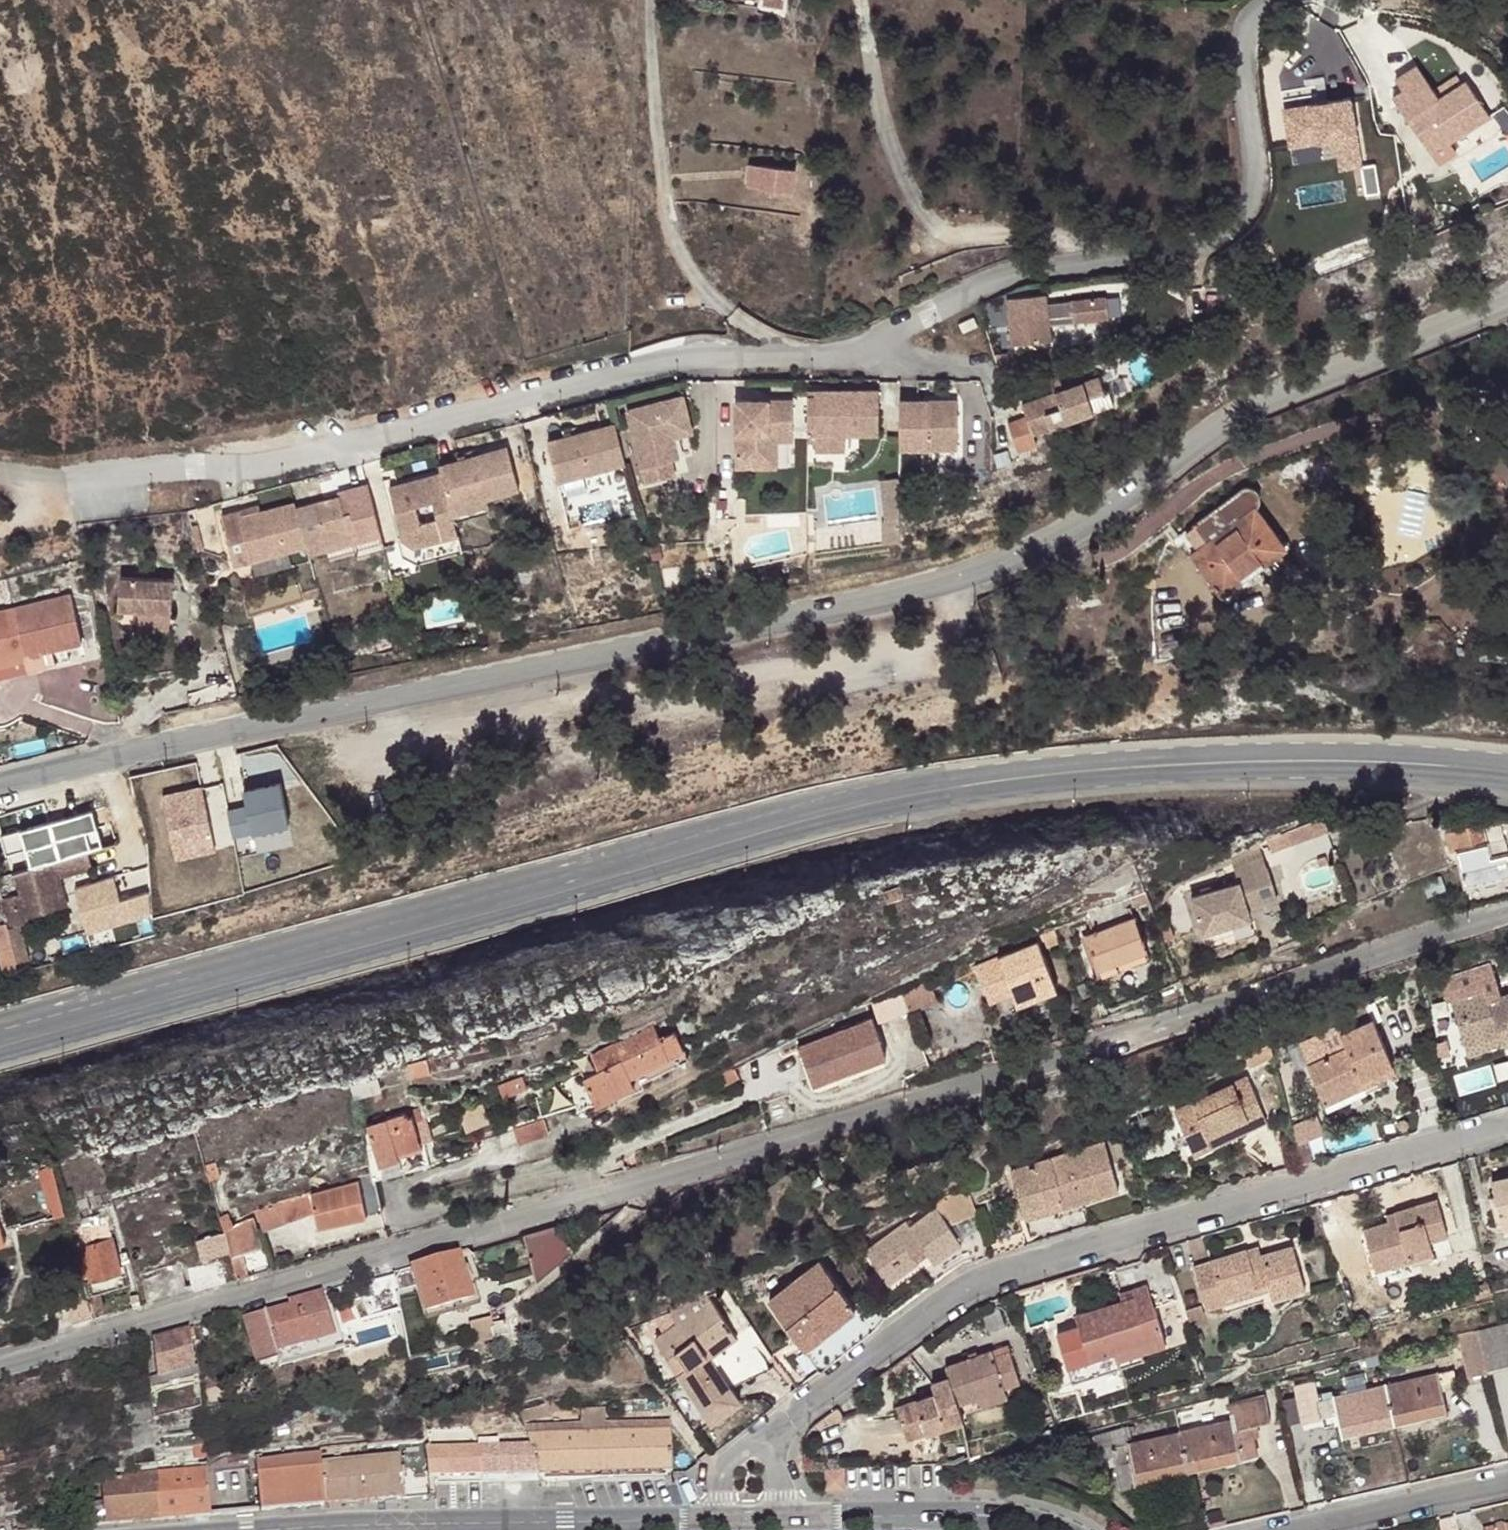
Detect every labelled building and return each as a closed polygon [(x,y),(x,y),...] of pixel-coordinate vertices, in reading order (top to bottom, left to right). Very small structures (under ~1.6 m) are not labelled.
[(762,6),(783,9),(784,0),(763,0),(762,6)] [(1427,91),(1401,108),(1426,147),(1443,137),(1449,146),(1492,118),(1468,83),(1442,99),(1435,103),(1427,91)] [(1433,88),(1427,91),(1435,103),(1442,99),(1433,88)] [(1282,100),(1285,145),(1331,141),(1333,168),(1361,166),(1356,95),(1282,100)] [(1432,156),(1449,146),(1443,137),(1426,147),(1432,156)] [(749,162),(746,187),(795,191),(797,166),(749,162)] [(1049,297),(1010,297),(1009,336),(1030,337),(1031,324),(1048,324),(1049,297)] [(963,335),(978,327),(973,318),(958,325),(963,335)] [(1047,338),(1048,324),(1031,324),(1030,337),(1047,338)] [(1061,347),(1042,351),(1045,364),(1064,361),(1061,347)] [(1023,405),(1034,434),(1094,412),(1089,399),(1105,393),(1100,377),(1023,405)] [(810,393),(810,432),(879,432),(879,387),(816,387),(816,393),(810,393)] [(691,420),(684,390),(628,404),(647,477),(676,469),(672,454),(665,426),(691,420)] [(1105,393),(1089,399),(1094,412),(1117,404),(1112,391),(1105,393)] [(734,463),(768,463),(768,430),(790,430),(790,396),(734,396),(734,463)] [(902,397),(902,446),(960,446),(960,397),(902,397)] [(616,418),(549,436),(559,476),(627,458),(616,418)] [(693,426),(691,420),(665,426),(672,454),(680,452),(674,431),(693,426)] [(774,436),(790,436),(790,430),(768,430),(768,463),(774,463),(774,436)] [(442,462),(452,502),(467,498),(470,512),(491,506),(488,493),(521,485),(510,441),(441,459),(442,462)] [(399,527),(411,524),(455,513),(452,502),(442,462),(386,476),(399,527)] [(328,496),(299,504),(310,543),(312,551),(340,544),(338,538),(360,532),(375,528),(372,519),(380,517),(370,481),(341,488),(342,493),(344,498),(329,502),(328,496)] [(1162,536),(1203,593),(1240,566),(1263,549),(1234,510),(1236,510),(1237,509),(1239,505),(1239,501),(1239,497),(1237,493),(1233,492),(1228,492),(1222,493),(1162,536)] [(342,493),(328,496),(329,502),(344,498),(342,493)] [(467,498),(452,502),(455,513),(455,515),(470,512),(467,498)] [(298,499),(264,507),(245,512),(243,506),(225,511),(238,562),(310,543),(299,504),(298,499)] [(243,506),(245,512),(264,507),(263,501),(243,506)] [(411,524),(399,527),(401,534),(416,541),(459,530),(455,515),(455,513),(411,524)] [(338,538),(340,544),(384,533),(380,517),(372,519),(375,528),(360,532),(338,538)] [(1246,575),(1240,566),(1203,593),(1210,602),(1246,575)] [(120,578),(118,609),(171,612),(173,581),(120,578)] [(1159,579),(1148,578),(1146,588),(1157,590),(1159,579)] [(0,609),(0,675),(68,658),(64,643),(82,640),(71,593),(0,609)] [(240,782),(240,806),(228,806),(228,829),(289,829),(289,783),(240,782)] [(167,855),(210,851),(204,785),(161,789),(167,855)] [(1507,844),(1505,835),(1487,839),(1482,822),(1443,823),(1450,850),(1457,849),(1460,861),(1465,884),(1502,875),(1507,873),(1507,843),(1507,844)] [(1500,822),(1482,822),(1487,839),(1505,835),(1500,822)] [(149,871),(144,834),(133,837),(136,848),(142,847),(144,872),(149,871)] [(86,850),(16,870),(22,893),(2,897),(4,908),(8,927),(29,921),(26,910),(65,900),(59,875),(91,866),(86,850)] [(1231,866),(1236,879),(1263,870),(1258,857),(1231,866)] [(1237,884),(1191,899),(1202,933),(1249,917),(1246,908),(1277,898),(1267,869),(1263,870),(1236,879),(1237,884)] [(69,887),(83,933),(155,911),(149,890),(118,899),(110,874),(69,887)] [(1142,878),(1124,885),(1126,891),(1129,898),(1146,891),(1142,878)] [(1081,919),(1094,952),(1143,933),(1129,898),(1126,891),(1086,907),(1090,915),(1081,919)] [(4,908),(0,909),(0,966),(16,963),(9,931),(8,927),(4,908)] [(1037,928),(975,955),(990,988),(1010,979),(1017,992),(1058,976),(1037,928)] [(1147,941),(1143,933),(1094,952),(1097,960),(1147,941)] [(45,951),(48,962),(57,960),(54,948),(45,951)] [(1481,961),(1463,967),(1467,982),(1486,977),(1481,961)] [(928,969),(899,982),(908,1001),(937,988),(928,969)] [(1463,972),(1437,981),(1441,995),(1468,986),(1463,972)] [(1466,1041),(1506,1029),(1507,1035),(1507,993),(1492,997),(1488,985),(1452,997),(1466,1041)] [(580,1074),(591,1094),(631,1076),(628,1073),(682,1047),(667,1015),(589,1051),(597,1066),(580,1074)] [(1315,1052),(1324,1084),(1367,1072),(1369,1080),(1402,1069),(1393,1039),(1387,1015),(1355,1025),(1359,1040),(1315,1052)] [(871,1016),(799,1042),(814,1083),(889,1056),(871,1016)] [(1507,1038),(1507,1035),(1506,1029),(1466,1041),(1469,1050),(1507,1038)] [(1268,1041),(1243,1053),(1248,1066),(1273,1056),(1268,1041)] [(686,1057),(682,1047),(628,1073),(631,1076),(591,1094),(594,1101),(630,1084),(635,1082),(686,1057)] [(425,1056),(406,1061),(409,1076),(429,1071),(425,1056)] [(737,1063),(721,1071),(725,1080),(742,1072),(737,1063)] [(1326,1092),(1369,1080),(1367,1072),(1324,1084),(1326,1092)] [(1197,1154),(1221,1142),(1218,1133),(1248,1118),(1252,1127),(1270,1118),(1248,1074),(1175,1110),(1197,1154)] [(471,1132),(493,1126),(489,1108),(465,1116),(471,1132)] [(411,1115),(369,1129),(381,1162),(398,1156),(397,1150),(394,1142),(419,1134),(411,1115)] [(466,1133),(471,1132),(465,1116),(461,1117),(466,1133)] [(539,1117),(510,1126),(514,1140),(544,1132),(539,1117)] [(1221,1142),(1252,1127),(1248,1118),(1218,1133),(1221,1142)] [(394,1142),(397,1150),(421,1142),(419,1134),(394,1142)] [(1308,1140),(1299,1142),(1304,1160),(1313,1157),(1308,1140)] [(1105,1141),(1013,1171),(1028,1217),(1120,1188),(1105,1141)] [(219,1159),(209,1162),(213,1180),(224,1177),(219,1159)] [(313,1194),(256,1208),(265,1232),(318,1216),(321,1226),(381,1211),(373,1179),(372,1178),(335,1188),(313,1194)] [(1506,1222),(1507,1222),(1507,1178),(1495,1181),(1506,1222)] [(971,1186),(934,1199),(941,1214),(947,1222),(979,1210),(971,1186)] [(73,1190),(62,1194),(74,1224),(95,1215),(89,1198),(78,1202),(73,1190)] [(1390,1223),(1365,1230),(1377,1269),(1411,1259),(1410,1251),(1431,1246),(1430,1241),(1448,1237),(1438,1201),(1396,1213),(1399,1221),(1390,1223)] [(1388,1215),(1390,1223),(1399,1221),(1396,1213),(1388,1215)] [(236,1224),(234,1214),(223,1217),(225,1227),(236,1224)] [(897,1290),(926,1268),(921,1260),(930,1254),(935,1261),(940,1266),(966,1246),(947,1222),(941,1214),(915,1234),(910,1229),(873,1259),(897,1290)] [(236,1224),(225,1227),(227,1233),(234,1258),(246,1255),(261,1251),(252,1220),(236,1224)] [(99,1221),(81,1227),(85,1239),(102,1234),(99,1221)] [(566,1222),(526,1233),(539,1278),(573,1248),(566,1222)] [(229,1250),(224,1235),(196,1242),(201,1259),(229,1250)] [(113,1240),(83,1248),(92,1279),(121,1271),(113,1240)] [(1433,1253),(1431,1246),(1410,1251),(1411,1259),(1433,1253)] [(1261,1247),(1240,1252),(1243,1262),(1263,1257),(1261,1247)] [(1209,1306),(1227,1301),(1226,1293),(1267,1281),(1269,1290),(1272,1298),(1308,1288),(1297,1249),(1263,1257),(1243,1262),(1240,1252),(1197,1264),(1209,1306)] [(460,1253),(413,1268),(431,1335),(467,1325),(471,1323),(477,1321),(480,1319),(460,1253)] [(926,1268),(935,1261),(930,1254),(921,1260),(926,1268)] [(246,1255),(234,1258),(240,1280),(251,1276),(246,1255)] [(805,1347),(858,1306),(821,1258),(768,1299),(805,1347)] [(203,1265),(210,1288),(226,1284),(219,1261),(203,1265)] [(1488,1284),(1485,1276),(1468,1281),(1471,1289),(1488,1284)] [(1126,1297),(1078,1311),(1081,1322),(1089,1346),(1091,1355),(1119,1346),(1122,1355),(1168,1342),(1149,1281),(1133,1286),(1134,1294),(1126,1297)] [(1227,1301),(1269,1290),(1267,1281),(1226,1293),(1227,1301)] [(1124,1288),(1126,1297),(1134,1294),(1133,1286),(1124,1288)] [(73,1325),(93,1320),(86,1295),(85,1291),(65,1297),(73,1325)] [(86,1295),(93,1320),(94,1321),(108,1318),(100,1292),(86,1295)] [(325,1293),(293,1301),(294,1305),(246,1319),(257,1354),(310,1340),(308,1333),(332,1327),(325,1293)] [(656,1342),(670,1361),(677,1355),(688,1369),(680,1375),(717,1423),(742,1403),(711,1362),(703,1351),(732,1331),(706,1296),(675,1313),(682,1322),(656,1342)] [(477,1321),(471,1323),(476,1346),(511,1338),(508,1320),(494,1323),(492,1317),(477,1321)] [(1503,1323),(1479,1329),(1488,1364),(1507,1359),(1507,1321),(1503,1323)] [(1089,1346),(1081,1322),(1059,1329),(1066,1353),(1089,1346)] [(308,1333),(310,1340),(334,1334),(332,1327),(308,1333)] [(192,1329),(155,1339),(158,1379),(196,1370),(192,1329)] [(1479,1329),(1457,1335),(1466,1375),(1489,1370),(1488,1364),(1479,1329)] [(739,1341),(732,1331),(703,1351),(711,1362),(739,1341)] [(957,1409),(979,1404),(978,1394),(1001,1389),(1019,1385),(1012,1352),(994,1356),(991,1348),(946,1359),(949,1371),(957,1409)] [(670,1361),(680,1375),(688,1369),(677,1355),(670,1361)] [(601,1359),(589,1364),(593,1373),(605,1368),(601,1359)] [(1395,1421),(1448,1409),(1442,1382),(1440,1375),(1456,1372),(1454,1362),(1437,1366),(1386,1378),(1395,1421)] [(495,1369),(487,1372),(489,1378),(497,1375),(495,1369)] [(957,1409),(949,1371),(932,1375),(935,1386),(914,1391),(916,1397),(896,1401),(902,1427),(958,1414),(957,1409)] [(1456,1372),(1440,1375),(1442,1382),(1457,1379),(1456,1372)] [(1342,1433),(1395,1421),(1386,1378),(1318,1395),(1313,1378),(1293,1382),(1299,1409),(1334,1401),(1342,1433)] [(1003,1399),(1001,1389),(978,1394),(979,1404),(1003,1399)] [(894,1395),(896,1401),(916,1397),(914,1391),(894,1395)] [(1187,1469),(1258,1453),(1251,1421),(1270,1417),(1263,1393),(1229,1400),(1231,1415),(1179,1427),(1187,1469)] [(564,1395),(553,1396),(554,1406),(565,1405),(564,1395)] [(542,1398),(520,1405),(523,1418),(547,1411),(542,1398)] [(150,1400),(125,1405),(128,1424),(154,1419),(150,1400)] [(522,1420),(525,1431),(674,1428),(673,1417),(608,1419),(608,1405),(582,1405),(583,1419),(522,1420)] [(1135,1480),(1187,1469),(1179,1427),(1127,1439),(1124,1425),(1091,1433),(1096,1456),(1112,1454),(1118,1484),(1135,1480)] [(674,1428),(525,1431),(531,1447),(539,1472),(553,1471),(674,1470),(674,1428)] [(426,1434),(322,1446),(322,1453),(323,1462),(400,1453),(427,1449),(426,1434)] [(195,1456),(208,1455),(205,1443),(195,1444),(195,1456)] [(531,1447),(477,1449),(481,1475),(539,1473),(539,1472),(531,1447)] [(435,1450),(438,1476),(481,1475),(477,1449),(435,1450)] [(257,1459),(261,1509),(327,1503),(323,1462),(322,1453),(257,1459)] [(323,1462),(327,1503),(374,1500),(396,1498),(405,1497),(432,1494),(430,1476),(429,1465),(402,1468),(400,1453),(323,1462)] [(207,1467),(159,1472),(163,1516),(212,1512),(207,1467)] [(87,1475),(92,1522),(112,1521),(163,1516),(159,1472),(158,1470),(87,1475)]
